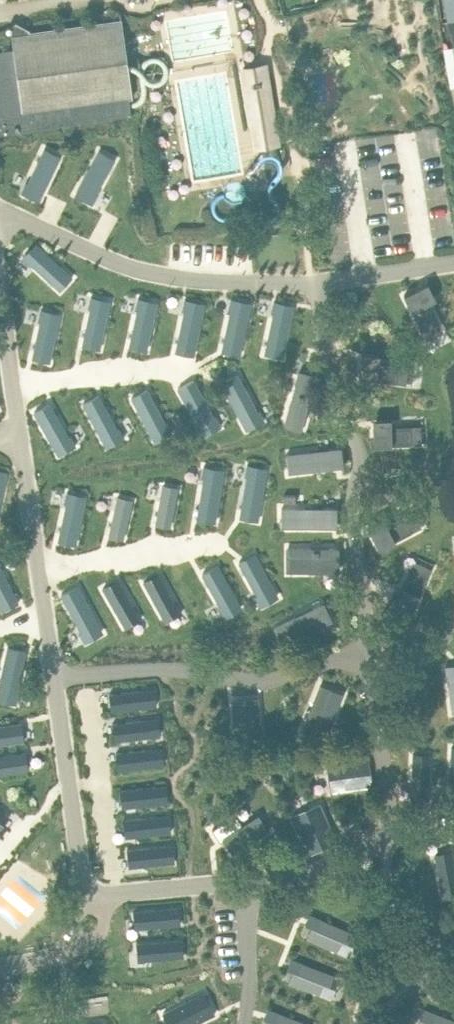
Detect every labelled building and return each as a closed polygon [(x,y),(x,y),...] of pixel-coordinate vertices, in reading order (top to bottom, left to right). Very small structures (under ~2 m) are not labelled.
[(446,18),(453,17),(453,0),(442,0),(446,18)] [(0,50),(0,134),(131,115),(128,97),(132,97),(120,9),(118,10),(120,20),(11,35),(13,48),(0,50)] [(446,18),(453,60),(453,17),(446,18)] [(280,142),(272,61),(244,64),(252,145),(280,142)] [(26,181),(21,192),(32,197),(32,195),(40,199),(61,156),(44,148),(28,182),(26,181)] [(99,150),(76,192),(83,196),(82,198),(92,203),(98,193),(96,192),(115,159),(99,150)] [(30,249),(22,258),(31,266),(32,265),(60,290),(72,277),(37,245),(32,250),(30,249)] [(420,287),(404,295),(424,336),(440,328),(428,303),(420,287)] [(90,308),(82,345),(100,349),(110,302),(102,300),(103,299),(91,296),(88,308),(90,308)] [(137,309),(129,346),(147,350),(157,303),(149,302),(150,300),(138,297),(135,309),(137,309)] [(184,311),(176,352),(193,355),(204,304),(196,303),(197,301),(185,298),(183,310),(184,311)] [(230,310),(222,351),(240,354),(250,303),(242,302),(243,300),(231,298),(229,309),(230,310)] [(274,313),(265,354),(283,357),(293,306),(285,305),(286,303),(274,300),(272,312),(274,313)] [(40,321),(32,358),(50,362),(60,315),(52,313),(52,311),(41,309),(38,320),(40,321)] [(361,360),(360,378),(406,382),(407,364),(379,362),(361,360)] [(237,373),(221,382),(245,428),(253,424),(253,426),(264,420),(258,410),(257,411),(237,373)] [(298,374),(284,424),(302,429),(315,379),(298,374)] [(194,379),(178,388),(202,434),(209,430),(210,432),(221,426),(215,415),(213,416),(194,379)] [(147,389),(131,397),(154,440),(161,436),(162,438),(172,432),(167,421),(165,422),(147,389)] [(99,394),(83,403),(105,445),(113,441),(113,443),(124,437),(118,427),(117,428),(99,394)] [(49,403),(33,412),(57,454),(64,450),(65,452),(75,446),(69,435),(68,436),(49,403)] [(392,426),(374,427),(375,444),(421,443),(420,425),(392,426)] [(337,447),(287,453),(290,473),(339,467),(337,447)] [(247,476),(240,517),(258,521),(267,469),(259,468),(259,466),(247,464),(245,476),(247,476)] [(204,478),(197,519),(214,522),(223,471),(215,470),(215,468),(204,466),(202,478),(204,478)] [(163,484),(155,523),(171,526),(178,486),(163,484)] [(66,503),(58,541),(76,544),(86,498),(78,496),(79,494),(67,491),(64,503),(66,503)] [(117,496),(108,535),(124,539),(133,500),(117,496)] [(332,507),(282,508),(282,528),(332,527),(332,507)] [(421,524),(413,508),(388,521),(372,529),(380,545),(421,524)] [(334,547),(288,547),(288,571),(334,571),(334,547)] [(255,553),(239,562),(257,595),(255,596),(261,607),(271,601),(270,599),(277,595),(255,553)] [(404,587),(397,603),(413,611),(432,569),(416,561),(404,587)] [(217,565),(202,574),(221,607),(219,608),(225,618),(235,612),(234,611),(241,607),(217,565)] [(4,610),(19,602),(0,566),(0,604),(4,610)] [(159,573),(144,581),(165,620),(180,612),(159,573)] [(118,579),(103,587),(125,626),(140,617),(118,579)] [(77,585),(62,593),(81,630),(80,631),(85,642),(96,636),(95,634),(102,631),(77,585)] [(320,604),(275,625),(283,643),(328,622),(320,604)] [(0,684),(0,698),(5,699),(4,701),(16,703),(19,692),(17,691),(26,650),(8,646),(0,684)] [(445,666),(452,714),(453,713),(453,665),(445,666)] [(320,685),(302,729),(326,739),(344,694),(320,685)] [(154,688),(111,693),(113,710),(156,705),(154,688)] [(257,697),(233,699),(238,745),(247,744),(247,746),(253,746),(253,744),(262,743),(257,697)] [(158,718),(114,723),(116,740),(160,734),(158,718)] [(0,725),(0,742),(23,739),(21,722),(0,725)] [(161,747),(118,752),(120,769),(163,764),(161,747)] [(0,756),(0,773),(27,769),(25,752),(0,756)] [(413,753),(411,797),(428,797),(430,753),(413,753)] [(339,760),(327,761),(328,773),(330,773),(333,791),(370,786),(367,758),(339,762),(339,760)] [(165,785),(122,790),(124,807),(167,802),(165,785)] [(310,809),(294,816),(309,851),(335,840),(323,814),(325,813),(320,802),(309,807),(310,809)] [(8,816),(0,809),(0,826),(8,816)] [(169,815),(125,820),(127,837),(171,832),(169,815)] [(244,827),(237,818),(214,833),(235,856),(271,833),(260,818),(244,827)] [(172,845),(129,849),(130,866),(174,862),(172,845)] [(434,855),(443,898),(453,896),(453,861),(452,852),(434,855)] [(0,893),(0,911),(18,928),(46,899),(19,873),(0,893)] [(179,908),(135,911),(136,928),(180,925),(179,908)] [(312,927),(307,938),(338,951),(343,940),(348,942),(353,931),(322,918),(317,929),(312,927)] [(182,940),(138,942),(139,960),(183,957),(182,940)] [(294,971),(289,982),(321,994),(326,983),(331,985),(335,974),(304,962),(299,973),(294,971)] [(163,1013),(169,1023),(171,1023),(194,1023),(215,1013),(204,992),(163,1013)] [(269,1023),(312,1023),(280,1012),(276,1023),(271,1021),(269,1023)] [(425,1023),(453,1023),(453,1019),(436,1012),(431,1023),(426,1021),(425,1023)]
